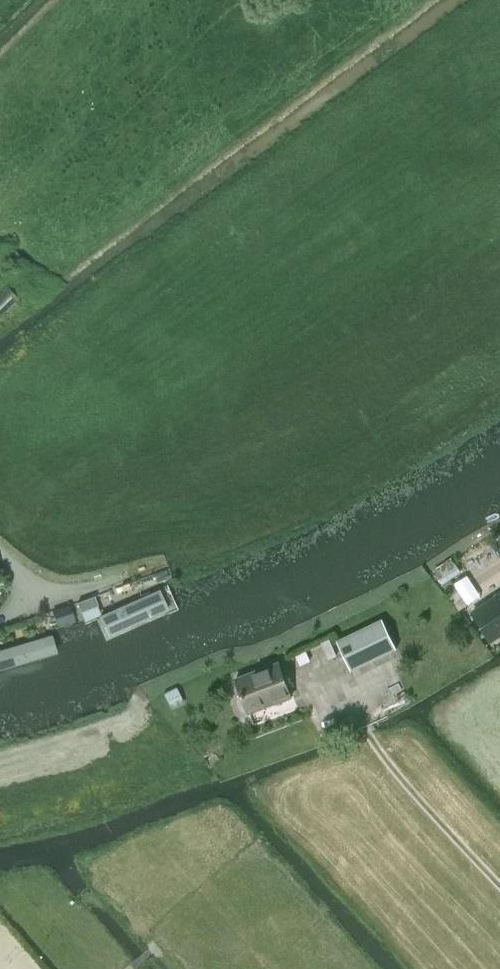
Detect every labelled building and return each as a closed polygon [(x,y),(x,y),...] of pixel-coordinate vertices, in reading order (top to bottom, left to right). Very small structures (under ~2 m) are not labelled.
[(18,299),(6,287),(0,293),(0,316),(18,299)] [(132,585),(71,605),(84,648),(186,612),(171,572),(132,585)] [(491,641),(499,635),(499,595),(472,613),(491,641)] [(84,648),(71,605),(25,620),(15,626),(0,632),(0,674),(84,648)] [(337,641),(352,671),(397,649),(382,619),(337,641)] [(248,713),(291,697),(278,663),(235,679),(248,713)]
